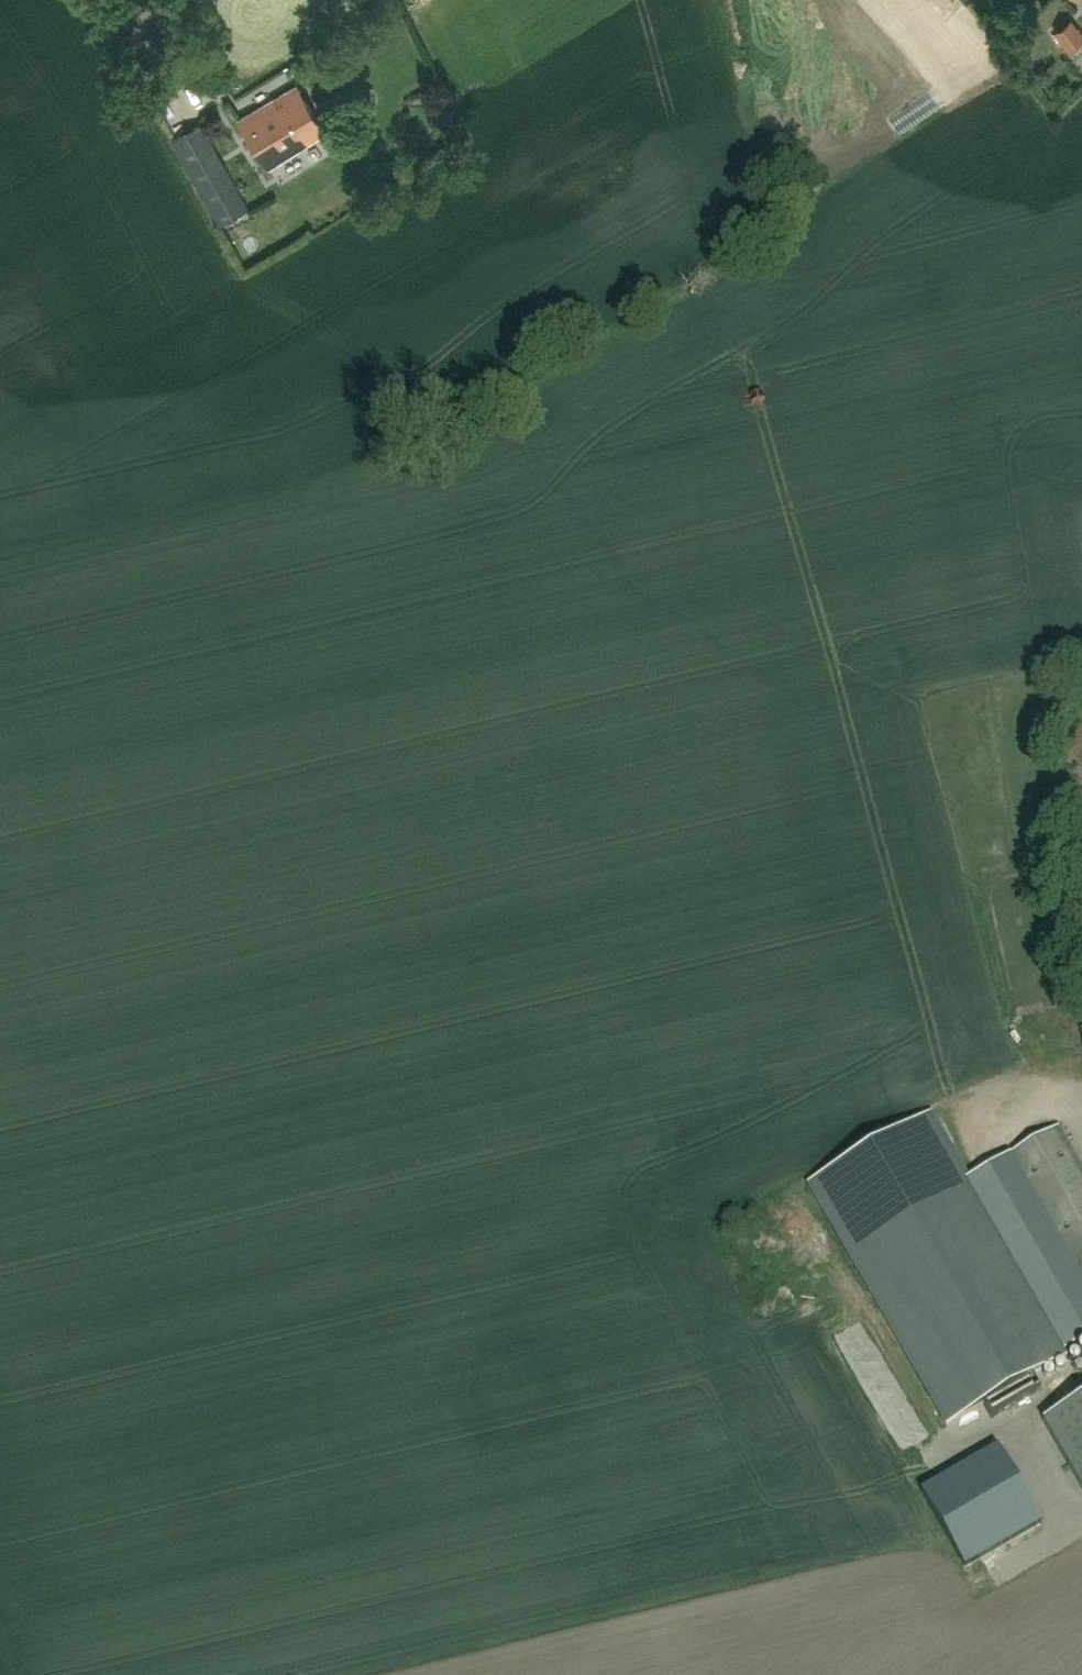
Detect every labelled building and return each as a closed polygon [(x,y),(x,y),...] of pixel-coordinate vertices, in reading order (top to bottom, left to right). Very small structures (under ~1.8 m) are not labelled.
[(1069,21),(1054,32),(1068,50),(1081,39),(1069,21)] [(267,167),(325,132),(298,86),(239,120),(267,167)] [(220,224),(249,208),(201,124),(173,140),(220,224)] [(1041,1390),(1033,1376),(1069,1355),(1067,1351),(968,1179),(931,1114),(808,1184),(947,1426),(984,1404),(991,1418),(1041,1390)] [(1060,1126),(1006,1156),(1081,1289),(1081,1166),(1060,1126)] [(867,1321),(841,1336),(906,1451),(933,1436),(867,1321)] [(1043,1421),(1081,1489),(1081,1398),(1043,1421)] [(997,1447),(921,1490),(963,1566),(964,1567),(1041,1524),(997,1447)]
